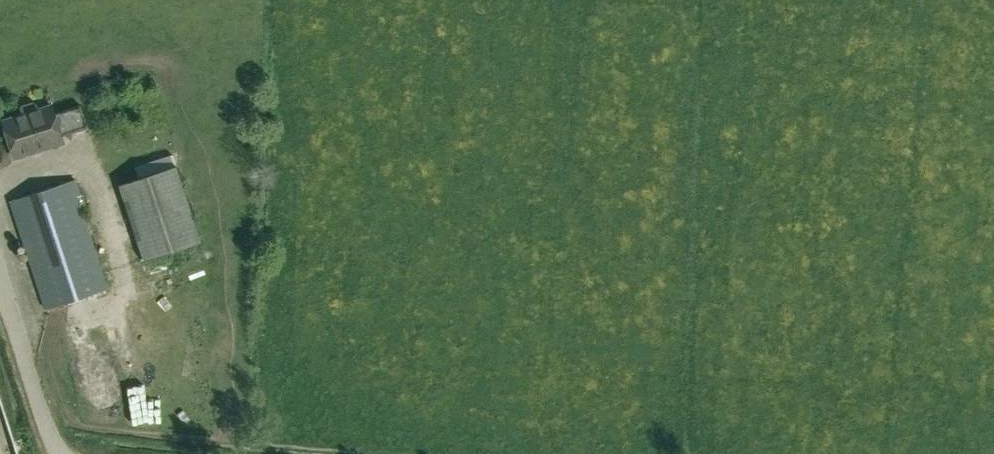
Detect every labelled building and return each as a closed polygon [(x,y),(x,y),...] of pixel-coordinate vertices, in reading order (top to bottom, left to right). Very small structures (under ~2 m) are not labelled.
[(37,108),(35,104),(32,102),(22,106),(21,109),(22,113),(2,120),(14,158),(63,143),(60,136),(87,127),(80,106),(55,114),(52,103),(37,108)] [(143,260),(200,241),(175,165),(117,185),(143,260)] [(46,307),(107,287),(72,179),(11,199),(46,307)]
